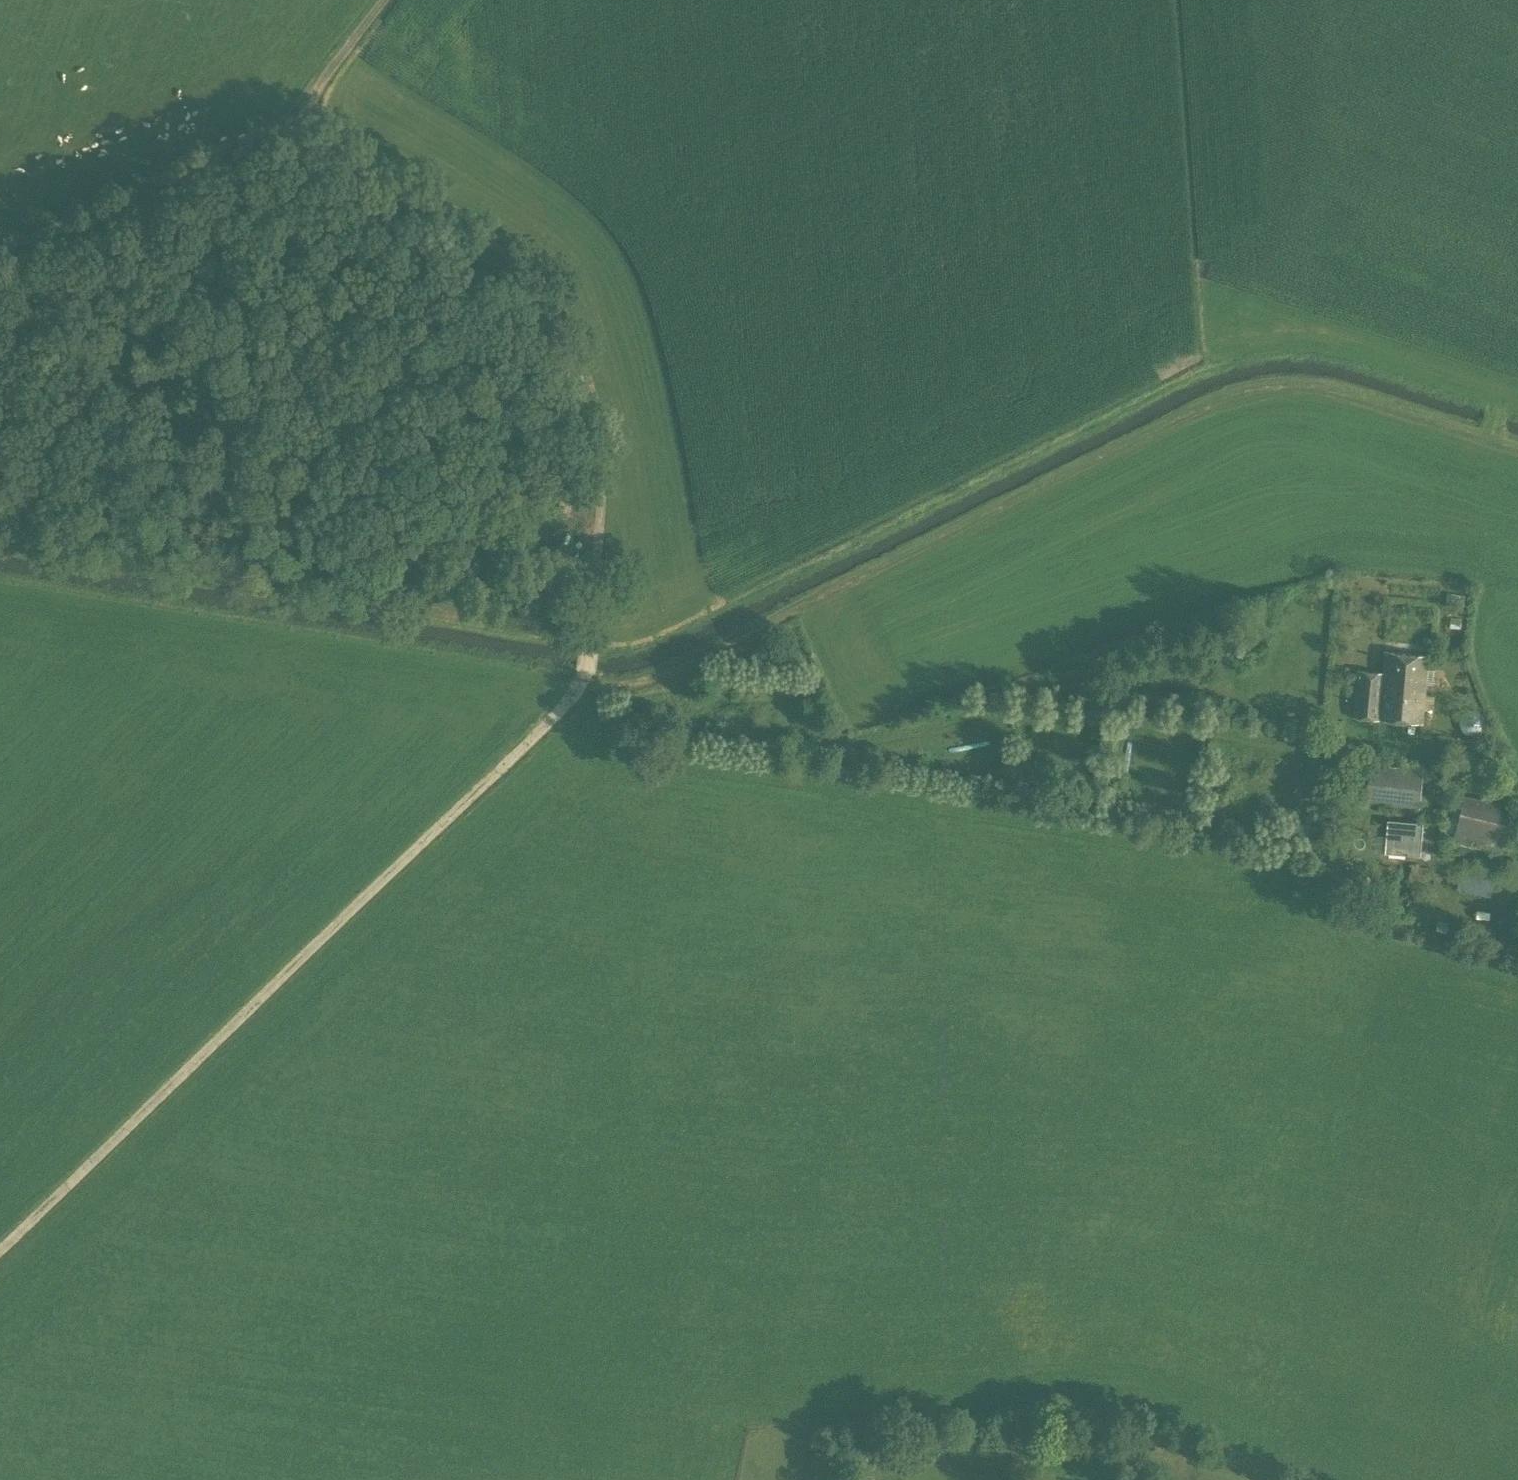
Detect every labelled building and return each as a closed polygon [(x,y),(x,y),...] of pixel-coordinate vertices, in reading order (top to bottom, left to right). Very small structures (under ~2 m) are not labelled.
[(1385,652),(1383,672),(1357,670),(1353,717),(1379,719),(1421,722),(1427,656),(1385,652)] [(1390,765),(1390,761),(1370,760),(1365,804),(1419,808),(1424,764),(1402,762),(1402,767),(1390,765)] [(1500,852),(1510,804),(1463,793),(1452,840),(1500,852)] [(1415,854),(1418,821),(1382,818),(1379,851),(1415,854)] [(1486,901),(1493,865),(1463,859),(1456,896),(1486,901)]
